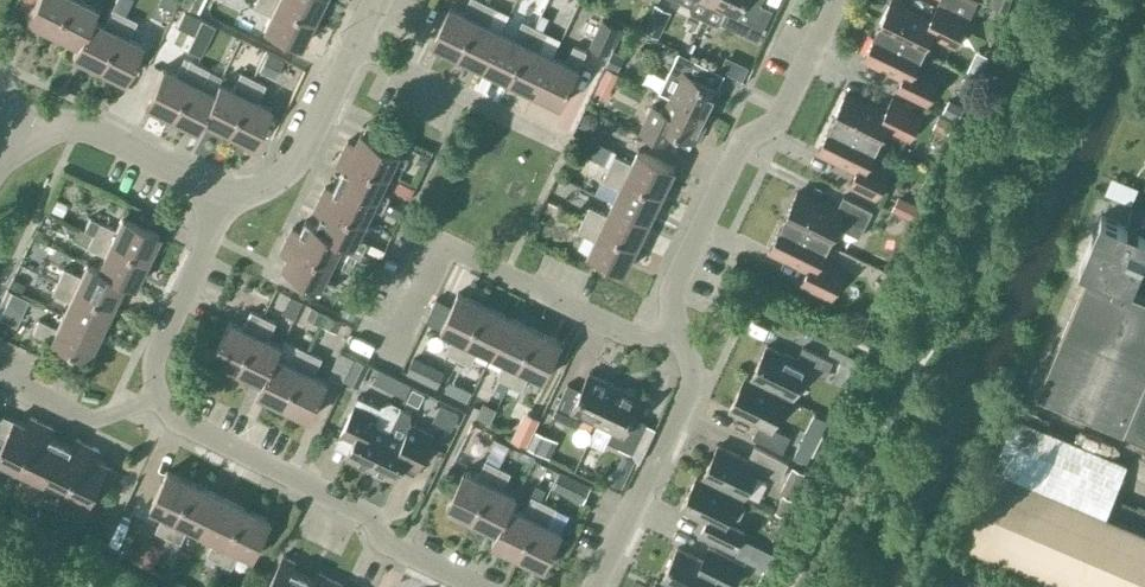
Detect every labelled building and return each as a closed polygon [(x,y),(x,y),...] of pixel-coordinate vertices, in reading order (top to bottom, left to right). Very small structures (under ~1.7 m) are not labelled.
[(51,31),(66,0),(34,0),(25,18),(51,31)] [(89,18),(95,7),(82,1),(82,0),(66,0),(51,31),(77,44),(89,18)] [(116,0),(115,0),(111,7),(123,14),(127,6),(116,0)] [(178,3),(195,11),(201,0),(180,0),(178,3)] [(312,20),(271,0),(255,0),(252,6),(269,14),(263,28),(299,46),(312,20)] [(312,20),(321,0),(271,0),(312,20)] [(458,54),(484,1),(482,0),(469,0),(463,12),(449,5),(432,42),(458,54)] [(553,4),(574,11),(578,0),(554,0),(553,4)] [(704,19),(713,0),(679,0),(689,5),(690,12),(704,19)] [(704,19),(717,25),(723,22),(758,39),(773,9),(760,2),(755,0),(713,0),(704,19)] [(893,0),(891,0),(877,28),(923,50),(931,34),(951,44),(957,32),(961,34),(969,19),(976,4),(967,0),(939,0),(930,18),(893,0)] [(988,3),(1007,11),(1011,0),(989,0),(988,3)] [(458,54),(484,67),(501,30),(509,13),(496,7),(484,1),(458,54)] [(194,12),(180,6),(173,20),(187,27),(194,12)] [(102,24),(89,18),(77,44),(72,54),(97,67),(123,14),(111,7),(102,24)] [(542,13),(535,26),(541,29),(547,16),(542,13)] [(136,20),(123,14),(97,67),(123,80),(141,44),(128,37),(136,20)] [(623,25),(603,16),(591,43),(610,52),(623,25)] [(484,67),(509,79),(535,26),(523,20),(514,37),(501,30),(484,67)] [(509,79),(535,92),(553,55),(539,49),(548,32),(541,29),(535,26),(509,79)] [(915,66),(923,50),(877,28),(863,56),(902,75),(896,88),(923,101),(935,76),(915,66)] [(553,55),(535,92),(561,104),(579,68),(587,51),(574,45),(566,62),(553,55)] [(677,81),(670,96),(708,114),(721,88),(698,77),(705,63),(679,51),(667,76),(677,81)] [(143,103),(170,116),(196,63),(183,56),(175,73),(161,67),(143,103)] [(721,69),(746,77),(750,64),(725,56),(721,69)] [(196,129),(201,118),(212,92),(200,86),(208,69),(196,63),(170,116),(196,129)] [(600,80),(616,88),(622,75),(606,67),(600,80)] [(226,131),(253,78),(240,71),(231,88),(218,81),(212,92),(201,118),(226,131)] [(265,84),(253,78),(226,131),(252,143),(270,107),(256,101),(265,84)] [(846,92),(832,120),(877,143),(885,126),(906,136),(918,112),(891,98),(885,111),(846,92)] [(695,140),(708,114),(670,96),(663,110),(652,105),(640,130),(666,142),(673,129),(695,140)] [(869,159),(877,143),(832,120),(818,149),(857,168),(849,184),(876,197),(890,169),(869,159)] [(348,140),(342,152),(388,174),(395,159),(405,164),(409,156),(399,151),(387,145),(393,134),(368,122),(363,133),(361,132),(356,144),(348,140)] [(615,154),(609,167),(662,193),(675,167),(638,149),(632,163),(615,154)] [(344,168),(339,179),(387,202),(391,194),(381,189),(388,174),(342,152),(336,164),(344,168)] [(613,201),(649,219),(662,193),(609,167),(602,179),(620,188),(613,201)] [(383,210),(387,202),(339,179),(333,190),(325,186),(320,198),(366,220),(373,205),(383,210)] [(797,191),(783,219),(829,242),(837,226),(859,237),(873,210),(843,195),(836,210),(797,191)] [(366,220),(320,198),(314,210),(322,214),(316,224),(364,248),(368,241),(358,236),(366,220)] [(583,218),(637,244),(649,219),(613,201),(607,214),(590,205),(583,218)] [(98,221),(92,233),(145,259),(158,233),(121,215),(115,229),(98,221)] [(1130,292),(1144,257),(1144,225),(1129,219),(1127,226),(1101,215),(1079,267),(1089,271),(1036,394),(1144,440),(1144,298),(1130,292)] [(637,244),(583,218),(577,231),(594,239),(588,253),(624,270),(637,244)] [(364,248),(306,219),(300,230),(292,227),(287,239),(333,261),(340,246),(360,256),(364,248)] [(821,258),(829,242),(783,219),(769,248),(808,267),(800,282),(828,296),(841,268),(821,258)] [(97,267),(122,280),(133,285),(145,259),(92,233),(86,246),(103,254),(97,267)] [(325,276),(333,261),(287,239),(281,251),(288,255),(283,266),(284,267),(279,278),(304,290),(309,279),(321,285),(331,289),(335,281),(325,276)] [(110,305),(122,280),(97,267),(86,262),(80,275),(63,267),(57,280),(110,305)] [(98,331),(110,305),(57,280),(50,292),(68,301),(61,314),(98,331)] [(458,357),(484,304),(458,292),(440,328),(454,334),(446,351),(458,357)] [(492,353),(510,317),(484,304),(458,357),(471,364),(479,346),(492,353)] [(211,357),(237,369),(263,316),(251,310),(242,327),(229,320),(211,357)] [(85,357),(98,331),(61,314),(55,327),(38,319),(32,332),(85,357)] [(237,369),(263,381),(281,345),(267,339),(276,322),(263,316),(237,369)] [(510,383),(536,329),(510,317),(492,353),(505,359),(497,376),(510,383)] [(562,342),(536,329),(510,383),(522,389),(531,371),(544,378),(562,342)] [(289,362),(276,356),(263,381),(258,392),(284,404),(310,351),(297,345),(289,362)] [(752,377),(751,378),(787,396),(788,395),(793,397),(807,368),(825,377),(833,361),(803,346),(796,359),(767,345),(751,377),(752,377)] [(322,357),(310,351),(284,404),(310,417),(327,381),(314,374),(322,357)] [(369,365),(354,358),(344,379),(359,386),(369,365)] [(454,372),(443,367),(425,359),(418,375),(446,388),(454,372)] [(411,383),(379,368),(373,381),(405,396),(411,383)] [(583,416),(597,423),(616,384),(589,372),(581,389),(568,383),(553,415),(578,426),(583,416)] [(772,427),(787,396),(751,378),(751,379),(745,377),(729,409),(759,423),(752,437),(782,451),(790,435),(772,427)] [(642,397),(616,384),(597,423),(612,430),(607,440),(632,452),(646,422),(633,415),(642,397)] [(380,406),(358,396),(338,437),(352,443),(345,456),(370,468),(401,406),(401,405),(392,400),(381,404),(380,406)] [(401,406),(370,468),(395,480),(401,468),(414,474),(434,433),(411,422),(411,411),(401,406)] [(539,419),(524,412),(511,439),(527,446),(539,419)] [(20,467),(42,421),(30,415),(26,423),(14,418),(14,419),(3,414),(0,419),(0,433),(6,436),(0,448),(0,470),(4,460),(20,467)] [(1107,511),(1127,463),(1012,414),(960,537),(1078,586),(1144,586),(1144,527),(1107,511)] [(38,488),(61,440),(50,435),(54,427),(42,421),(20,467),(35,475),(30,485),(38,488)] [(554,437),(536,429),(527,447),(545,456),(554,437)] [(51,483),(66,490),(88,443),(76,438),(72,445),(61,440),(38,488),(46,492),(51,483)] [(118,469),(107,464),(108,463),(96,457),(100,449),(88,443),(66,490),(81,497),(76,507),(84,511),(85,510),(93,514),(97,506),(89,502),(99,481),(110,486),(118,469)] [(702,476),(702,477),(738,495),(739,494),(743,496),(744,497),(758,468),(780,479),(788,462),(754,445),(748,459),(718,444),(702,476)] [(446,506),(472,519),(498,466),(486,460),(477,477),(464,470),(446,506)] [(472,519),(497,531),(511,506),(516,495),(503,489),(511,472),(498,466),(472,519)] [(806,473),(793,466),(780,492),(784,493),(776,510),(786,515),(806,473)] [(168,536),(194,482),(168,470),(150,506),(164,513),(155,530),(168,536)] [(591,485),(560,470),(552,487),(583,502),(591,485)] [(739,494),(738,495),(702,477),(702,479),(696,476),(681,508),(710,522),(704,536),(733,551),(745,528),(727,519),(729,515),(735,518),(740,516),(745,507),(742,500),(743,496),(739,494)] [(219,495),(194,482),(168,536),(181,542),(189,525),(202,531),(219,495)] [(537,483),(532,495),(541,500),(547,488),(537,483)] [(245,507),(219,495),(202,531),(215,537),(207,555),(220,561),(245,507)] [(523,512),(511,506),(497,531),(492,542),(518,555),(544,501),(541,500),(532,495),(523,512)] [(557,507),(544,501),(518,555),(545,567),(562,531),(548,524),(557,507)] [(245,507),(220,561),(232,567),(240,550),(254,556),(271,520),(245,507)] [(137,564),(151,571),(162,548),(149,541),(137,564)] [(662,579),(662,580),(675,586),(718,586),(718,584),(712,581),(714,578),(732,586),(733,586),(745,563),(708,544),(700,558),(677,547),(662,579)] [(303,574),(292,568),(296,561),(283,554),(268,586),(297,586),(303,574)] [(330,577),(318,571),(314,579),(303,574),(297,586),(326,586),(330,577)] [(342,583),(330,577),(326,586),(340,586),(342,583)]
